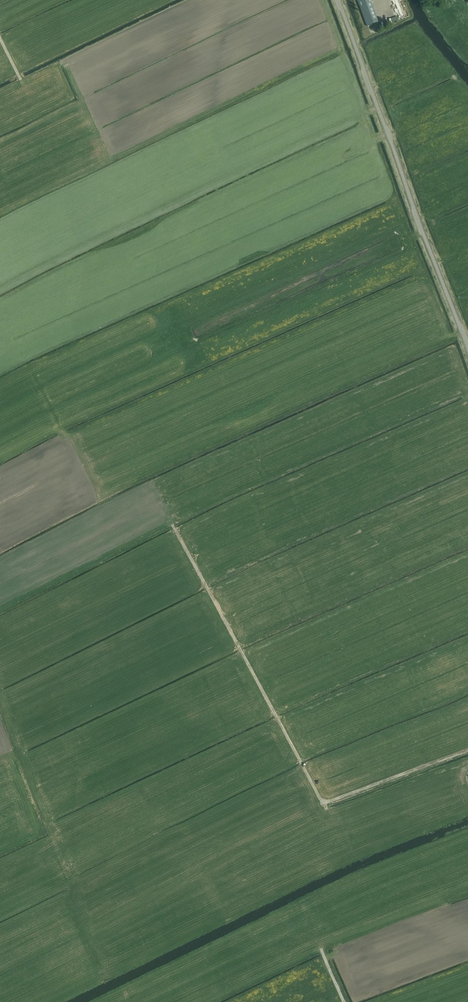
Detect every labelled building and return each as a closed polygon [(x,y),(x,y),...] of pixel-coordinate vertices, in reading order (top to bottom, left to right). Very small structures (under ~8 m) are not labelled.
[(378,22),(370,0),(357,0),(367,26),(378,22)]
